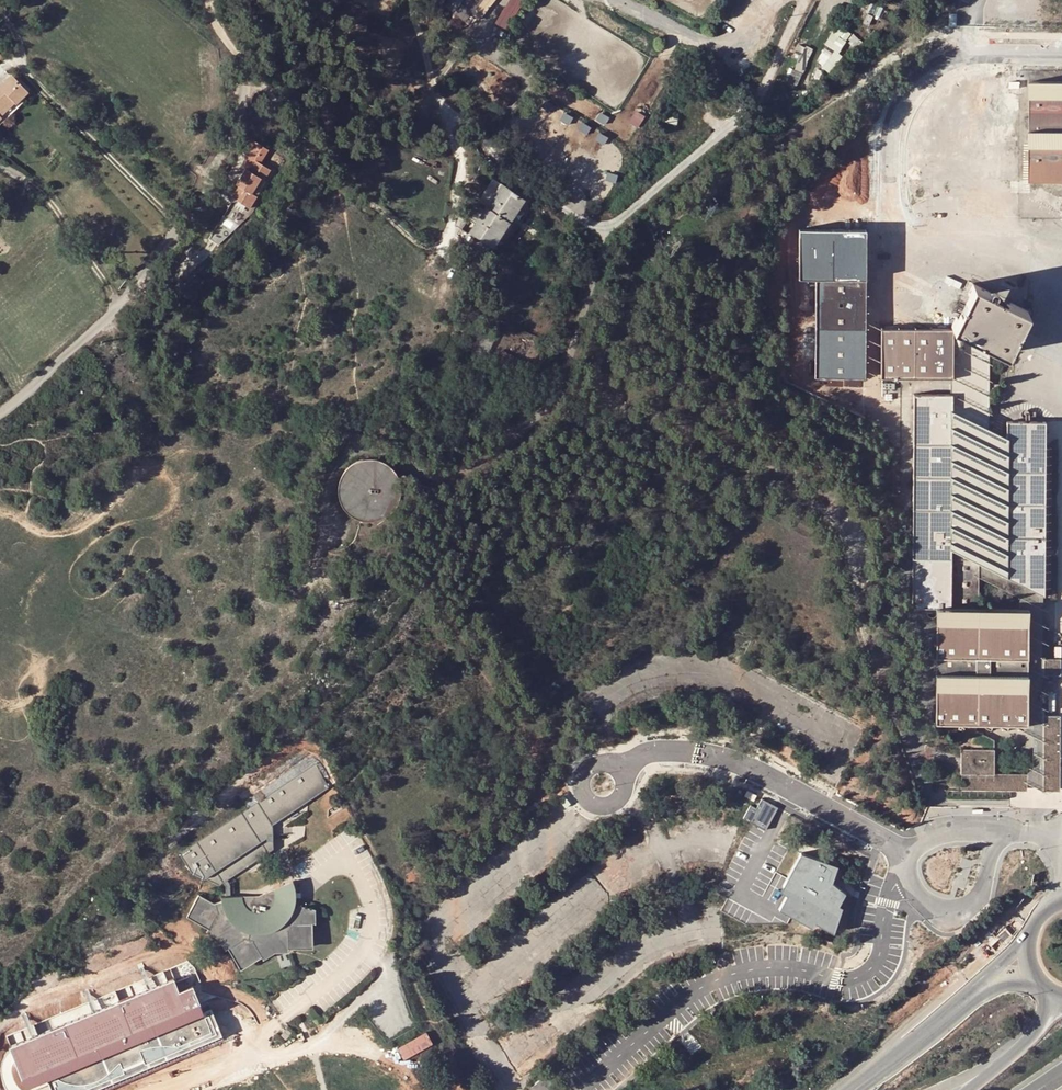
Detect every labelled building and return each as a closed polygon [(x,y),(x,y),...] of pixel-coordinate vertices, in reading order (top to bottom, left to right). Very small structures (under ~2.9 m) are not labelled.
[(449,13),(456,18),(469,0),(458,0),(449,13)] [(522,0),(508,0),(497,23),(509,29),(522,0)] [(831,36),(840,39),(843,29),(835,26),(831,36)] [(840,51),(845,45),(835,36),(816,58),(830,71),(844,55),(840,51)] [(804,47),(798,44),(792,56),(798,59),(804,47)] [(785,81),(791,69),(793,65),(783,60),(772,81),(783,86),(785,81)] [(801,74),(791,69),(785,81),(795,86),(801,74)] [(684,78),(692,83),(697,76),(688,71),(684,78)] [(0,94),(0,126),(4,123),(1,120),(13,108),(16,111),(29,97),(14,82),(4,90),(0,94)] [(1061,180),(1061,83),(1030,83),(1029,180),(1061,180)] [(681,125),(667,122),(666,128),(679,131),(681,125)] [(247,154),(253,159),(257,162),(265,151),(254,144),(247,154)] [(257,162),(264,167),(271,156),(265,151),(257,162)] [(257,162),(253,159),(245,169),(248,171),(237,186),(241,189),(235,199),(251,212),(259,201),(253,197),(264,181),(266,183),(274,175),(264,167),(257,162)] [(471,231),(492,245),(523,199),(502,185),(491,178),(477,200),(487,207),(483,213),(474,227),(471,231)] [(468,223),(474,227),(483,213),(477,208),(468,223)] [(867,229),(801,229),(801,238),(800,270),(800,278),(817,279),(815,377),(864,377),(867,229)] [(953,327),(955,327),(991,346),(1007,355),(1028,311),(974,282),(953,327)] [(936,610),(977,611),(978,567),(1043,597),(1046,424),(1007,423),(1007,440),(989,430),(991,346),(955,327),(954,330),(883,328),(882,377),(952,379),(951,396),(916,395),(911,610),(936,610)] [(391,467),(386,463),(380,460),(373,459),(367,459),(360,460),(354,463),(349,466),(344,472),(341,477),(339,484),(338,490),(339,497),(341,503),(344,509),(349,513),(354,518),(360,520),(366,522),(373,522),(379,520),(385,518),(391,514),(395,509),(399,503),(401,497),(401,490),(401,484),(399,477),(395,472),(391,467)] [(1024,728),(1024,776),(1023,785),(1040,793),(1040,782),(1041,718),(1042,677),(1042,661),(1043,597),(978,567),(977,611),(1026,612),(1024,728)] [(1026,612),(977,611),(936,610),(933,725),(958,726),(973,733),(976,727),(988,734),(992,727),(993,727),(1005,733),(1008,728),(1020,734),(1024,728),(1026,612)] [(1058,661),(1042,661),(1042,677),(1058,678),(1058,661)] [(1040,782),(1057,790),(1058,719),(1041,718),(1040,782)] [(958,754),(991,754),(992,743),(973,733),(958,726),(958,754)] [(991,775),(991,754),(958,754),(957,775),(991,775)] [(329,787),(316,763),(179,854),(191,873),(218,886),(223,883),(225,882),(266,854),(260,846),(265,843),(271,842),(270,837),(270,827),(270,819),(329,787)] [(1006,793),(1007,776),(991,775),(957,775),(957,791),(1006,793)] [(1007,776),(1006,793),(1009,793),(1023,793),(1023,785),(1024,776),(1007,776)] [(1057,794),(1057,790),(1040,782),(1040,793),(1057,794)] [(744,796),(754,802),(758,795),(747,790),(744,796)] [(744,817),(765,828),(777,807),(762,799),(757,809),(750,806),(744,817)] [(280,820),(270,827),(270,837),(280,836),(280,820)] [(271,851),(271,842),(265,843),(260,846),(266,854),(271,851)] [(801,848),(778,893),(787,897),(780,910),(812,927),(814,922),(833,932),(843,913),(835,909),(843,893),(827,884),(834,870),(825,865),(823,869),(820,868),(825,860),(801,848)] [(293,910),(296,898),(293,881),(255,897),(227,897),(225,897),(221,897),(221,902),(213,904),(199,895),(191,910),(194,922),(208,929),(206,932),(218,939),(225,950),(227,949),(236,963),(246,966),(260,957),(262,960),(274,953),(287,953),(287,950),(304,949),(312,942),(311,925),(315,925),(314,911),(298,907),(296,912),(293,910)] [(213,964),(222,982),(237,974),(228,956),(213,964)] [(292,1033),(288,1030),(284,1035),(289,1038),(292,1033)] [(405,1059),(434,1042),(428,1030),(398,1047),(405,1059)] [(38,1059),(44,1056),(37,1041),(31,1044),(26,1035),(10,1043),(25,1073),(28,1072),(25,1067),(33,1064),(36,1071),(42,1068),(38,1059)]
